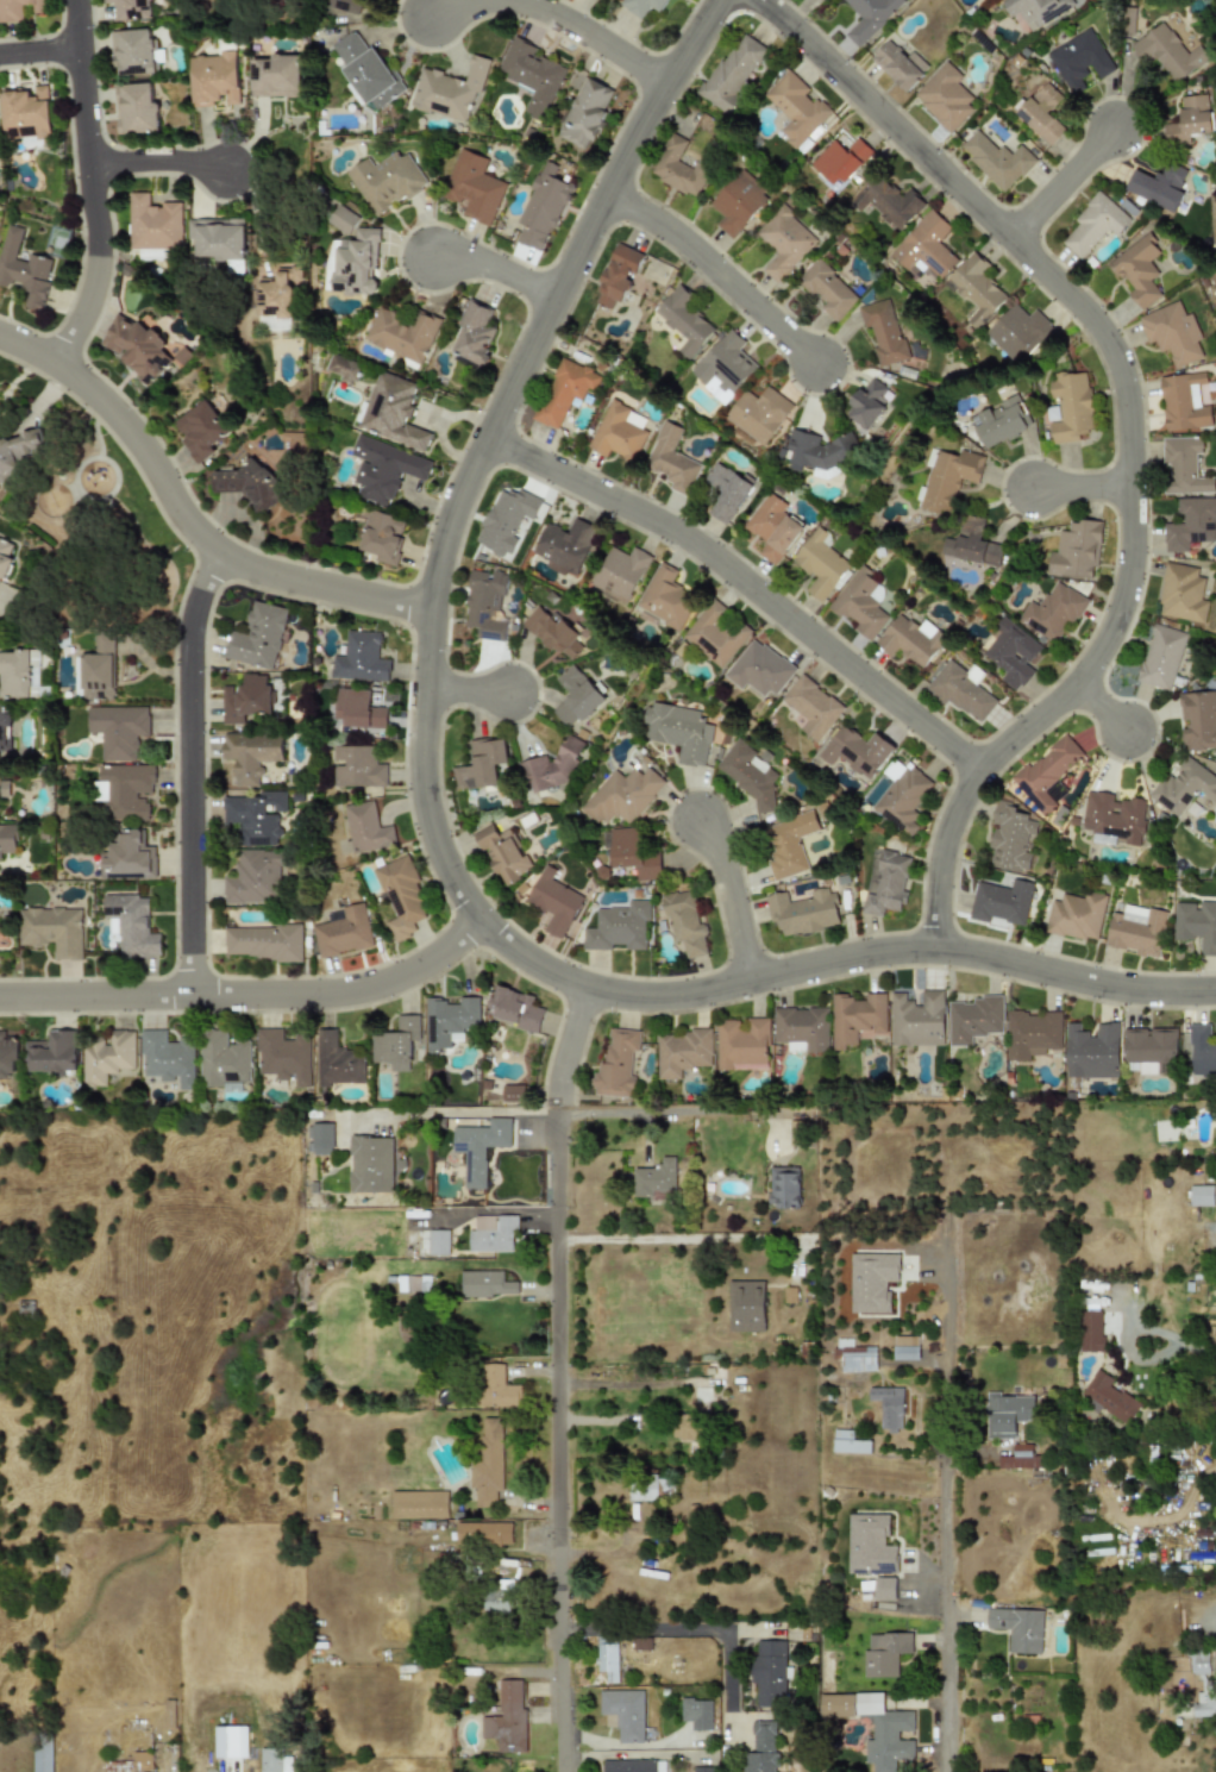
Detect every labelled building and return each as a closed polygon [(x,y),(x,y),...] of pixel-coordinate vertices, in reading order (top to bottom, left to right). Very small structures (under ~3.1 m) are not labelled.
[(23,21),(21,6),(32,5),(33,14),(44,13),(44,0),(0,0),(0,22),(23,21)] [(152,0),(107,0),(107,4),(118,4),(119,20),(152,19),(152,0)] [(324,4),(359,15),(364,0),(325,0),(324,4)] [(641,19),(650,7),(660,14),(669,0),(621,0),(618,5),(641,19)] [(857,48),(904,2),(902,0),(842,0),(860,19),(844,35),(857,48)] [(1029,32),(1073,7),(1069,0),(1001,0),(1010,18),(1018,13),(1029,32)] [(1136,18),(1137,8),(1122,7),(1121,35),(1135,36),(1136,18)] [(1130,45),(1145,65),(1157,57),(1174,83),(1206,62),(1173,15),(1130,45)] [(1047,52),(1072,96),(1087,88),(1082,79),(1093,73),(1097,80),(1115,70),(1092,27),(1047,52)] [(112,67),(119,67),(119,75),(158,74),(157,62),(164,62),(163,50),(157,50),(156,39),(151,39),(150,30),(111,31),(112,67)] [(331,45),(372,112),(405,92),(376,45),(368,51),(355,30),(331,45)] [(697,96),(725,114),(766,49),(739,31),(697,96)] [(543,121),(566,68),(533,54),(535,46),(512,36),(497,69),(507,73),(504,79),(533,90),(524,113),(543,121)] [(911,51),(905,57),(888,39),(870,60),(905,93),(929,67),(911,51)] [(190,55),(193,106),(225,105),(239,105),(237,54),(190,55)] [(301,98),(301,55),(271,55),(271,60),(252,60),(251,96),(301,98)] [(488,58),(472,55),(465,80),(421,68),(412,106),(471,123),(488,58)] [(977,101),(957,82),(961,76),(945,61),(911,96),(948,131),(977,101)] [(763,95),(789,120),(777,132),(794,149),(830,111),(816,98),(810,104),(802,94),(808,88),(788,69),(763,95)] [(614,90),(583,77),(559,137),(584,148),(588,139),(593,142),(614,90)] [(1016,113),(1051,146),(1066,130),(1048,113),(1064,98),(1046,81),(1016,113)] [(159,132),(158,101),(153,101),(152,83),(117,84),(118,133),(159,132)] [(1,93),(4,138),(51,134),(48,86),(32,86),(32,90),(1,93)] [(1215,132),(1210,94),(1181,98),(1183,111),(1174,112),(1176,124),(1165,125),(1167,146),(1192,144),(1191,136),(1215,132)] [(1004,193),(1035,159),(1020,144),(1010,155),(1001,145),(997,149),(976,130),(958,149),(1004,193)] [(687,140),(669,133),(650,176),(696,198),(707,173),(678,161),(687,140)] [(842,182),(871,151),(857,137),(844,150),(833,139),(809,164),(830,184),(836,177),(842,182)] [(368,157),(345,171),(374,218),(427,184),(405,148),(374,167),(368,157)] [(488,158),(459,148),(440,196),(465,206),(462,215),(489,226),(506,182),(482,174),(488,158)] [(515,242),(544,252),(571,184),(553,177),(558,164),(543,158),(518,224),(522,225),(515,242)] [(1135,169),(1127,190),(1173,211),(1191,170),(1166,161),(1158,180),(1135,169)] [(732,239),(771,195),(741,169),(709,205),(722,217),(715,225),(732,239)] [(908,188),(900,196),(877,174),(848,201),(859,213),(869,204),(896,232),(924,205),(908,188)] [(1060,243),(1080,259),(1108,228),(1116,236),(1130,219),(1098,190),(1073,219),(1078,223),(1060,243)] [(182,204),(150,204),(149,193),(130,193),(130,250),(138,250),(138,257),(182,256),(182,204)] [(359,218),(338,205),(326,223),(347,236),(359,218)] [(817,239),(781,205),(754,232),(777,253),(761,270),(776,283),(817,239)] [(915,278),(923,269),(936,282),(957,259),(936,243),(951,227),(929,208),(889,255),(915,278)] [(245,219),(188,220),(188,239),(196,239),(196,257),(215,257),(215,261),(245,259),(245,219)] [(30,253),(29,262),(17,259),(25,228),(8,225),(0,260),(0,286),(12,289),(13,281),(23,283),(20,290),(29,292),(25,306),(44,311),(56,261),(30,253)] [(380,228),(356,227),(355,240),(328,239),(325,290),(374,294),(375,270),(376,270),(380,228)] [(1105,262),(1117,281),(1123,276),(1132,289),(1128,293),(1140,311),(1161,296),(1151,280),(1159,274),(1149,261),(1161,252),(1148,233),(1105,262)] [(643,255),(618,244),(591,301),(609,309),(614,299),(621,302),(643,255)] [(944,282),(974,308),(964,320),(976,330),(1005,295),(979,274),(988,264),(971,250),(944,282)] [(797,280),(823,303),(820,308),(834,323),(858,296),(817,258),(797,280)] [(258,317),(294,317),(294,284),(302,284),(302,268),(276,268),(276,282),(258,282),(258,317)] [(713,328),(685,305),(692,296),(678,283),(653,313),(685,340),(677,350),(688,359),(713,328)] [(858,307),(863,328),(870,326),(876,346),(872,347),(878,368),(905,359),(890,298),(858,307)] [(497,331),(484,325),(491,311),(468,299),(456,326),(460,328),(450,351),(481,365),(497,331)] [(1137,317),(1148,344),(1154,342),(1159,353),(1166,350),(1173,369),(1203,357),(1196,342),(1202,339),(1191,313),(1184,315),(1179,301),(1137,317)] [(1027,315),(1014,302),(984,334),(1020,368),(1055,330),(1033,309),(1027,315)] [(363,342),(421,365),(439,320),(418,312),(413,323),(376,307),(363,342)] [(101,345),(123,355),(118,365),(157,382),(169,356),(162,353),(168,338),(136,324),(136,323),(115,314),(101,345)] [(704,386),(712,377),(729,395),(757,368),(738,349),(745,343),(731,328),(689,370),(704,386)] [(361,364),(330,355),(325,370),(340,375),(339,381),(353,386),(361,364)] [(556,431),(572,396),(581,400),(585,388),(593,392),(601,375),(560,357),(532,420),(556,431)] [(425,451),(431,433),(403,424),(418,384),(376,370),(357,428),(425,451)] [(1087,440),(1086,428),(1093,427),(1087,372),(1048,376),(1051,397),(1058,396),(1060,421),(1049,422),(1052,444),(1087,440)] [(1160,376),(1164,432),(1211,428),(1210,406),(1206,406),(1204,372),(1160,376)] [(894,392),(869,376),(851,406),(854,407),(848,417),(870,431),(894,392)] [(723,419),(764,446),(792,405),(765,386),(756,401),(742,393),(723,419)] [(986,449),(1034,427),(1018,394),(971,417),(986,449)] [(171,422),(198,463),(215,452),(211,445),(232,432),(209,397),(171,422)] [(647,432),(640,428),(646,418),(609,400),(587,447),(606,457),(608,451),(632,463),(647,432)] [(687,497),(700,464),(672,452),(682,428),(663,420),(643,469),(671,480),(667,489),(687,497)] [(10,482),(17,470),(21,458),(45,452),(40,431),(0,440),(0,484),(10,482)] [(432,462),(356,433),(349,455),(361,459),(352,482),(358,484),(355,496),(388,509),(401,472),(425,482),(432,462)] [(1161,438),(1162,464),(1166,464),(1167,494),(1215,493),(1214,477),(1196,477),(1196,453),(1203,453),(1203,437),(1161,438)] [(979,484),(988,457),(961,450),(960,456),(933,447),(928,465),(933,467),(921,508),(951,516),(961,480),(979,484)] [(751,484),(715,462),(703,481),(721,491),(707,513),(726,525),(751,484)] [(253,494),(253,511),(275,511),(274,468),(212,468),(213,494),(253,494)] [(540,502),(500,484),(474,544),(508,559),(519,534),(515,532),(522,516),(532,520),(540,502)] [(802,526),(782,512),(786,505),(767,491),(744,527),(766,543),(758,553),(776,565),(802,526)] [(1177,499),(1177,514),(1181,514),(1181,524),(1164,524),(1164,552),(1187,552),(1187,541),(1215,541),(1215,518),(1215,498),(1177,499)] [(374,561),(395,566),(402,538),(400,537),(405,520),(369,509),(358,550),(375,555),(374,561)] [(941,552),(998,569),(1005,546),(980,539),(986,520),(964,513),(957,540),(946,537),(941,552)] [(532,553),(547,561),(545,566),(575,580),(597,528),(573,516),(566,532),(546,522),(532,553)] [(1101,522),(1068,519),(1067,531),(1059,531),(1057,552),(1049,552),(1046,575),(1095,581),(1101,522)] [(794,561),(816,577),(806,591),(822,603),(851,564),(821,541),(827,533),(817,526),(794,561)] [(7,580),(14,558),(10,557),(14,544),(0,539),(0,578),(7,580)] [(625,605),(651,557),(632,546),(627,555),(610,546),(589,584),(625,605)] [(677,571),(662,562),(634,605),(678,631),(698,596),(672,581),(677,571)] [(1197,568),(1165,562),(1157,615),(1204,622),(1208,601),(1201,600),(1204,577),(1196,576),(1197,568)] [(890,615),(867,599),(879,581),(859,565),(829,608),(872,639),(890,615)] [(476,638),(503,641),(506,621),(497,620),(503,574),(470,569),(462,626),(477,628),(476,638)] [(1016,624),(1061,644),(1083,596),(1052,581),(1040,606),(1027,600),(1016,624)] [(751,631),(740,622),(732,632),(720,622),(729,611),(713,599),(682,638),(722,669),(751,631)] [(222,658),(274,670),(288,609),(252,601),(244,633),(228,630),(222,658)] [(568,664),(584,645),(539,603),(522,621),(568,664)] [(922,669),(946,638),(924,621),(919,628),(898,613),(875,644),(892,658),(898,650),(922,669)] [(1041,646),(1002,616),(988,634),(994,638),(980,655),(1004,672),(999,678),(1016,691),(1033,671),(1026,666),(1041,646)] [(1168,690),(1186,633),(1153,622),(1135,681),(1168,690)] [(330,678),(388,681),(389,659),(378,659),(380,632),(345,631),(344,657),(331,657),(330,678)] [(742,690),(748,681),(773,700),(797,670),(754,637),(725,676),(742,690)] [(997,700),(946,660),(923,690),(942,705),(947,700),(979,724),(997,700)] [(556,680),(570,694),(552,712),(566,727),(577,718),(581,722),(604,699),(571,664),(556,680)] [(782,699),(808,721),(801,728),(817,743),(845,709),(803,674),(782,699)] [(222,685),(221,724),(245,724),(245,715),(270,715),(270,675),(243,675),(243,687),(222,685)] [(334,719),(343,719),(343,727),(386,728),(386,707),(368,707),(369,689),(336,688),(334,719)] [(1179,693),(1181,750),(1215,749),(1215,691),(1179,693)] [(704,712),(650,701),(645,725),(647,725),(645,739),(681,746),(677,763),(704,768),(714,725),(702,722),(704,712)] [(8,751),(10,703),(0,703),(0,751),(8,751)] [(149,707),(88,707),(88,733),(102,733),(102,760),(138,760),(138,735),(149,735),(149,707)] [(869,781),(895,747),(876,732),(867,743),(844,724),(817,756),(830,765),(838,757),(869,781)] [(529,794),(577,777),(570,756),(583,751),(577,733),(556,741),(560,756),(546,760),(544,754),(519,763),(529,794)] [(234,787),(261,787),(261,762),(283,762),(283,734),(222,734),(222,759),(234,759),(234,787)] [(1084,756),(1065,734),(1011,778),(1041,815),(1057,802),(1045,787),(1084,756)] [(507,763),(503,737),(468,741),(471,765),(450,768),(453,790),(496,785),(493,765),(507,763)] [(761,810),(784,777),(754,756),(757,751),(737,737),(715,769),(760,800),(756,806),(761,810)] [(386,787),(386,764),(375,764),(375,746),(332,746),(332,763),(331,763),(331,787),(386,787)] [(1177,818),(1197,790),(1214,803),(1215,800),(1215,777),(1187,756),(1172,776),(1166,772),(1148,796),(1177,818)] [(909,838),(917,826),(908,819),(934,783),(905,763),(871,810),(909,838)] [(151,820),(151,800),(138,800),(138,793),(155,793),(155,765),(99,765),(99,781),(94,781),(94,801),(106,801),(106,820),(151,820)] [(614,769),(582,809),(597,822),(601,819),(607,824),(614,815),(627,825),(637,814),(639,816),(666,783),(648,768),(643,775),(633,768),(625,778),(614,769)] [(222,797),(224,825),(238,825),(238,846),(280,845),(280,812),(287,812),(287,791),(258,791),(258,796),(222,797)] [(1083,829),(1092,831),(1091,843),(1142,845),(1145,800),(1112,799),(1114,793),(1085,791),(1083,829)] [(377,827),(372,801),(343,807),(351,853),(391,845),(388,826),(377,827)] [(985,865),(1020,874),(1020,870),(1029,871),(1034,853),(1029,852),(1038,816),(994,806),(990,824),(995,825),(985,865)] [(759,827),(775,879),(808,870),(797,837),(819,831),(814,810),(759,827)] [(497,834),(493,824),(475,832),(500,885),(529,870),(509,828),(497,834)] [(15,852),(15,825),(0,825),(0,853),(15,852)] [(637,881),(662,879),(660,851),(645,852),(644,827),(603,829),(604,850),(612,850),(612,868),(635,866),(637,881)] [(102,878),(156,877),(156,846),(145,846),(145,829),(120,831),(120,844),(109,844),(109,857),(102,857),(102,878)] [(860,913),(882,916),(883,908),(902,912),(905,891),(902,890),(909,854),(872,849),(860,913)] [(222,903),(280,902),(278,851),(236,851),(237,877),(222,877),(222,903)] [(393,941),(416,933),(413,923),(428,918),(405,856),(374,868),(393,919),(386,921),(393,941)] [(525,902),(550,914),(543,931),(563,940),(582,896),(550,882),(556,869),(544,863),(525,902)] [(1023,925),(1033,883),(1011,878),(1009,888),(976,881),(967,918),(988,922),(989,918),(1023,925)] [(663,895),(671,943),(682,941),(685,959),(707,954),(703,934),(702,934),(694,889),(663,895)] [(764,895),(769,923),(778,922),(779,935),(836,927),(832,889),(809,891),(809,898),(786,901),(785,893),(764,895)] [(1105,895),(1085,891),(1085,897),(1061,894),(1060,901),(1051,900),(1045,932),(1097,941),(1105,895)] [(104,895),(104,918),(108,918),(108,941),(120,941),(120,958),(161,958),(161,934),(149,934),(149,895),(104,895)] [(582,948),(610,950),(610,943),(625,944),(625,950),(644,950),(644,920),(650,920),(650,901),(627,901),(627,908),(595,907),(595,928),(582,928),(582,948)] [(1201,939),(1199,956),(1215,956),(1215,902),(1197,901),(1197,902),(1173,902),(1173,939),(1201,939)] [(372,947),(363,902),(340,907),(343,919),(311,925),(318,959),(372,947)] [(1111,913),(1105,945),(1134,950),(1133,954),(1158,959),(1166,912),(1123,904),(1122,914),(1111,913)] [(19,945),(54,945),(54,959),(82,959),(82,908),(19,908),(19,945)] [(224,926),(224,958),(301,958),(301,926),(224,926)] [(537,1033),(543,1009),(529,1006),(532,994),(494,985),(487,1016),(515,1023),(514,1028),(537,1033)] [(942,1045),(942,990),(921,990),(921,1002),(905,1002),(905,993),(890,993),(890,1046),(942,1045)] [(830,994),(830,1051),(845,1050),(845,1045),(855,1045),(855,1032),(885,1031),(885,993),(864,994),(864,1000),(850,1001),(850,994),(830,994)] [(947,1046),(971,1046),(971,1034),(1002,1034),(1002,996),(972,996),(972,1002),(947,1002),(947,1046)] [(424,1001),(425,1052),(450,1051),(449,1032),(478,1031),(478,997),(458,997),(458,1000),(424,1001)] [(827,1008),(772,1008),(772,1044),(786,1044),(786,1052),(827,1052),(827,1008)] [(1060,1013),(1005,1012),(1005,1060),(1029,1060),(1029,1054),(1043,1054),(1043,1048),(1060,1050),(1060,1013)] [(371,1063),(389,1063),(389,1071),(409,1071),(409,1045),(419,1045),(419,1014),(395,1015),(396,1034),(370,1034),(371,1063)] [(715,1070),(767,1070),(767,1019),(746,1018),(746,1031),(738,1031),(738,1020),(716,1020),(715,1070)] [(1065,1023),(1065,1077),(1117,1077),(1117,1023),(1095,1023),(1095,1034),(1080,1034),(1080,1023),(1065,1023)] [(1209,1040),(1209,1023),(1190,1023),(1190,1075),(1215,1075),(1215,1040),(1209,1040)] [(639,1031),(607,1028),(604,1054),(602,1054),(601,1064),(594,1063),(591,1095),(629,1097),(633,1052),(638,1052),(639,1031)] [(657,1079),(679,1079),(679,1069),(710,1069),(710,1028),(685,1028),(685,1035),(657,1035),(657,1079)] [(1123,1029),(1123,1073),(1176,1072),(1174,1028),(1123,1029)] [(140,1029),(142,1076),(158,1076),(158,1083),(176,1083),(176,1090),(194,1090),(194,1041),(167,1042),(167,1029),(140,1029)] [(309,1088),(309,1034),(292,1034),(292,1040),(282,1040),(282,1029),(256,1029),(257,1075),(275,1075),(275,1081),(292,1079),(292,1088),(309,1088)] [(336,1029),(315,1029),(316,1084),(364,1084),(363,1050),(337,1050),(336,1029)] [(15,1077),(15,1039),(4,1039),(4,1031),(0,1031),(0,1077),(15,1077)] [(76,1070),(76,1031),(48,1031),(48,1041),(29,1041),(27,1072),(65,1073),(65,1070),(76,1070)] [(134,1070),(134,1031),(108,1031),(108,1037),(82,1038),(82,1088),(107,1088),(107,1071),(134,1070)] [(250,1041),(226,1042),(226,1031),(200,1031),(200,1088),(222,1088),(222,1082),(250,1082),(250,1041)] [(501,1101),(521,1101),(521,1085),(502,1085),(501,1101)] [(464,1152),(463,1188),(484,1189),(484,1147),(509,1147),(510,1117),(488,1117),(488,1127),(452,1127),(451,1152),(464,1152)] [(332,1122),(311,1123),(311,1156),(332,1154),(332,1122)] [(391,1137),(349,1137),(350,1192),(391,1192),(391,1137)] [(633,1167),(632,1197),(673,1197),(673,1157),(658,1157),(658,1169),(633,1167)] [(798,1208),(797,1166),(767,1167),(769,1204),(776,1204),(776,1208),(798,1208)] [(1189,1206),(1212,1206),(1212,1185),(1189,1185),(1189,1206)] [(468,1251),(514,1252),(515,1216),(474,1215),(474,1231),(468,1231),(468,1251)] [(447,1229),(427,1231),(427,1256),(449,1256),(447,1229)] [(850,1313),(889,1313),(888,1282),(898,1282),(898,1253),(850,1254),(850,1313)] [(502,1271),(460,1271),(462,1297),(516,1296),(516,1282),(503,1282),(502,1271)] [(727,1282),(728,1332),(764,1330),(763,1281),(727,1282)] [(1078,1351),(1101,1352),(1101,1311),(1078,1310),(1078,1351)] [(919,1336),(894,1335),(892,1359),(917,1360),(919,1336)] [(876,1346),(840,1346),(840,1369),(875,1369),(876,1346)] [(477,1407),(519,1407),(519,1385),(503,1385),(503,1364),(477,1364),(477,1407)] [(1141,1402),(1093,1372),(1080,1395),(1127,1425),(1141,1402)] [(902,1388),(869,1388),(869,1401),(880,1402),(879,1428),(902,1429),(902,1388)] [(1033,1395),(985,1395),(985,1439),(1015,1439),(1015,1422),(1033,1421),(1033,1395)] [(700,1416),(672,1415),(671,1439),(698,1440),(700,1416)] [(475,1507),(495,1507),(495,1490),(503,1490),(502,1417),(479,1417),(481,1461),(470,1461),(470,1489),(475,1489),(475,1507)] [(870,1440),(852,1440),(852,1429),(833,1429),(832,1452),(870,1453),(870,1440)] [(1040,1467),(1040,1457),(1032,1457),(1032,1444),(1013,1445),(1013,1455),(998,1457),(998,1467),(1040,1467)] [(390,1519),(447,1519),(446,1491),(390,1491),(390,1519)] [(847,1573),(896,1573),(896,1546),(886,1545),(886,1515),(847,1514),(847,1573)] [(456,1523),(457,1547),(510,1546),(510,1522),(456,1523)] [(873,1601),(895,1601),(896,1578),(875,1578),(873,1601)] [(484,1613),(512,1614),(513,1579),(485,1579),(484,1613)] [(1040,1654),(1041,1610),(985,1608),(985,1629),(1008,1630),(1008,1653),(1040,1654)] [(910,1633),(867,1634),(867,1649),(863,1649),(863,1678),(897,1677),(896,1653),(911,1653),(910,1633)] [(618,1683),(616,1635),(596,1635),(597,1672),(604,1672),(606,1683),(618,1683)] [(756,1707),(784,1708),(785,1641),(756,1641),(756,1655),(751,1655),(750,1684),(756,1684),(756,1707)] [(524,1679),(499,1679),(499,1716),(479,1716),(479,1739),(496,1739),(497,1751),(524,1751),(524,1679)] [(1215,1717),(1215,1680),(1201,1680),(1201,1692),(1193,1692),(1193,1717),(1215,1717)] [(598,1691),(598,1715),(616,1715),(616,1742),(644,1742),(643,1690),(598,1691)] [(883,1711),(882,1693),(854,1693),(854,1715),(871,1714),(871,1740),(864,1740),(864,1764),(872,1764),(872,1771),(893,1771),(892,1760),(913,1760),(913,1740),(897,1740),(897,1730),(913,1730),(913,1711),(883,1711)] [(853,1695),(819,1695),(819,1717),(853,1717),(853,1695)] [(712,1730),(712,1699),(681,1699),(681,1721),(691,1721),(691,1730),(712,1730)] [(775,1721),(752,1721),(752,1752),(741,1752),(742,1771),(776,1771),(775,1721)] [(246,1726),(214,1727),(214,1758),(247,1757),(246,1726)] [(50,1739),(32,1740),(32,1771),(51,1771),(50,1739)] [(292,1757),(283,1757),(283,1748),(261,1748),(260,1771),(292,1771),(292,1757)] [(151,1752),(131,1752),(132,1761),(104,1761),(104,1771),(151,1771),(151,1752)] [(654,1760),(603,1760),(603,1771),(655,1771),(654,1760)]
